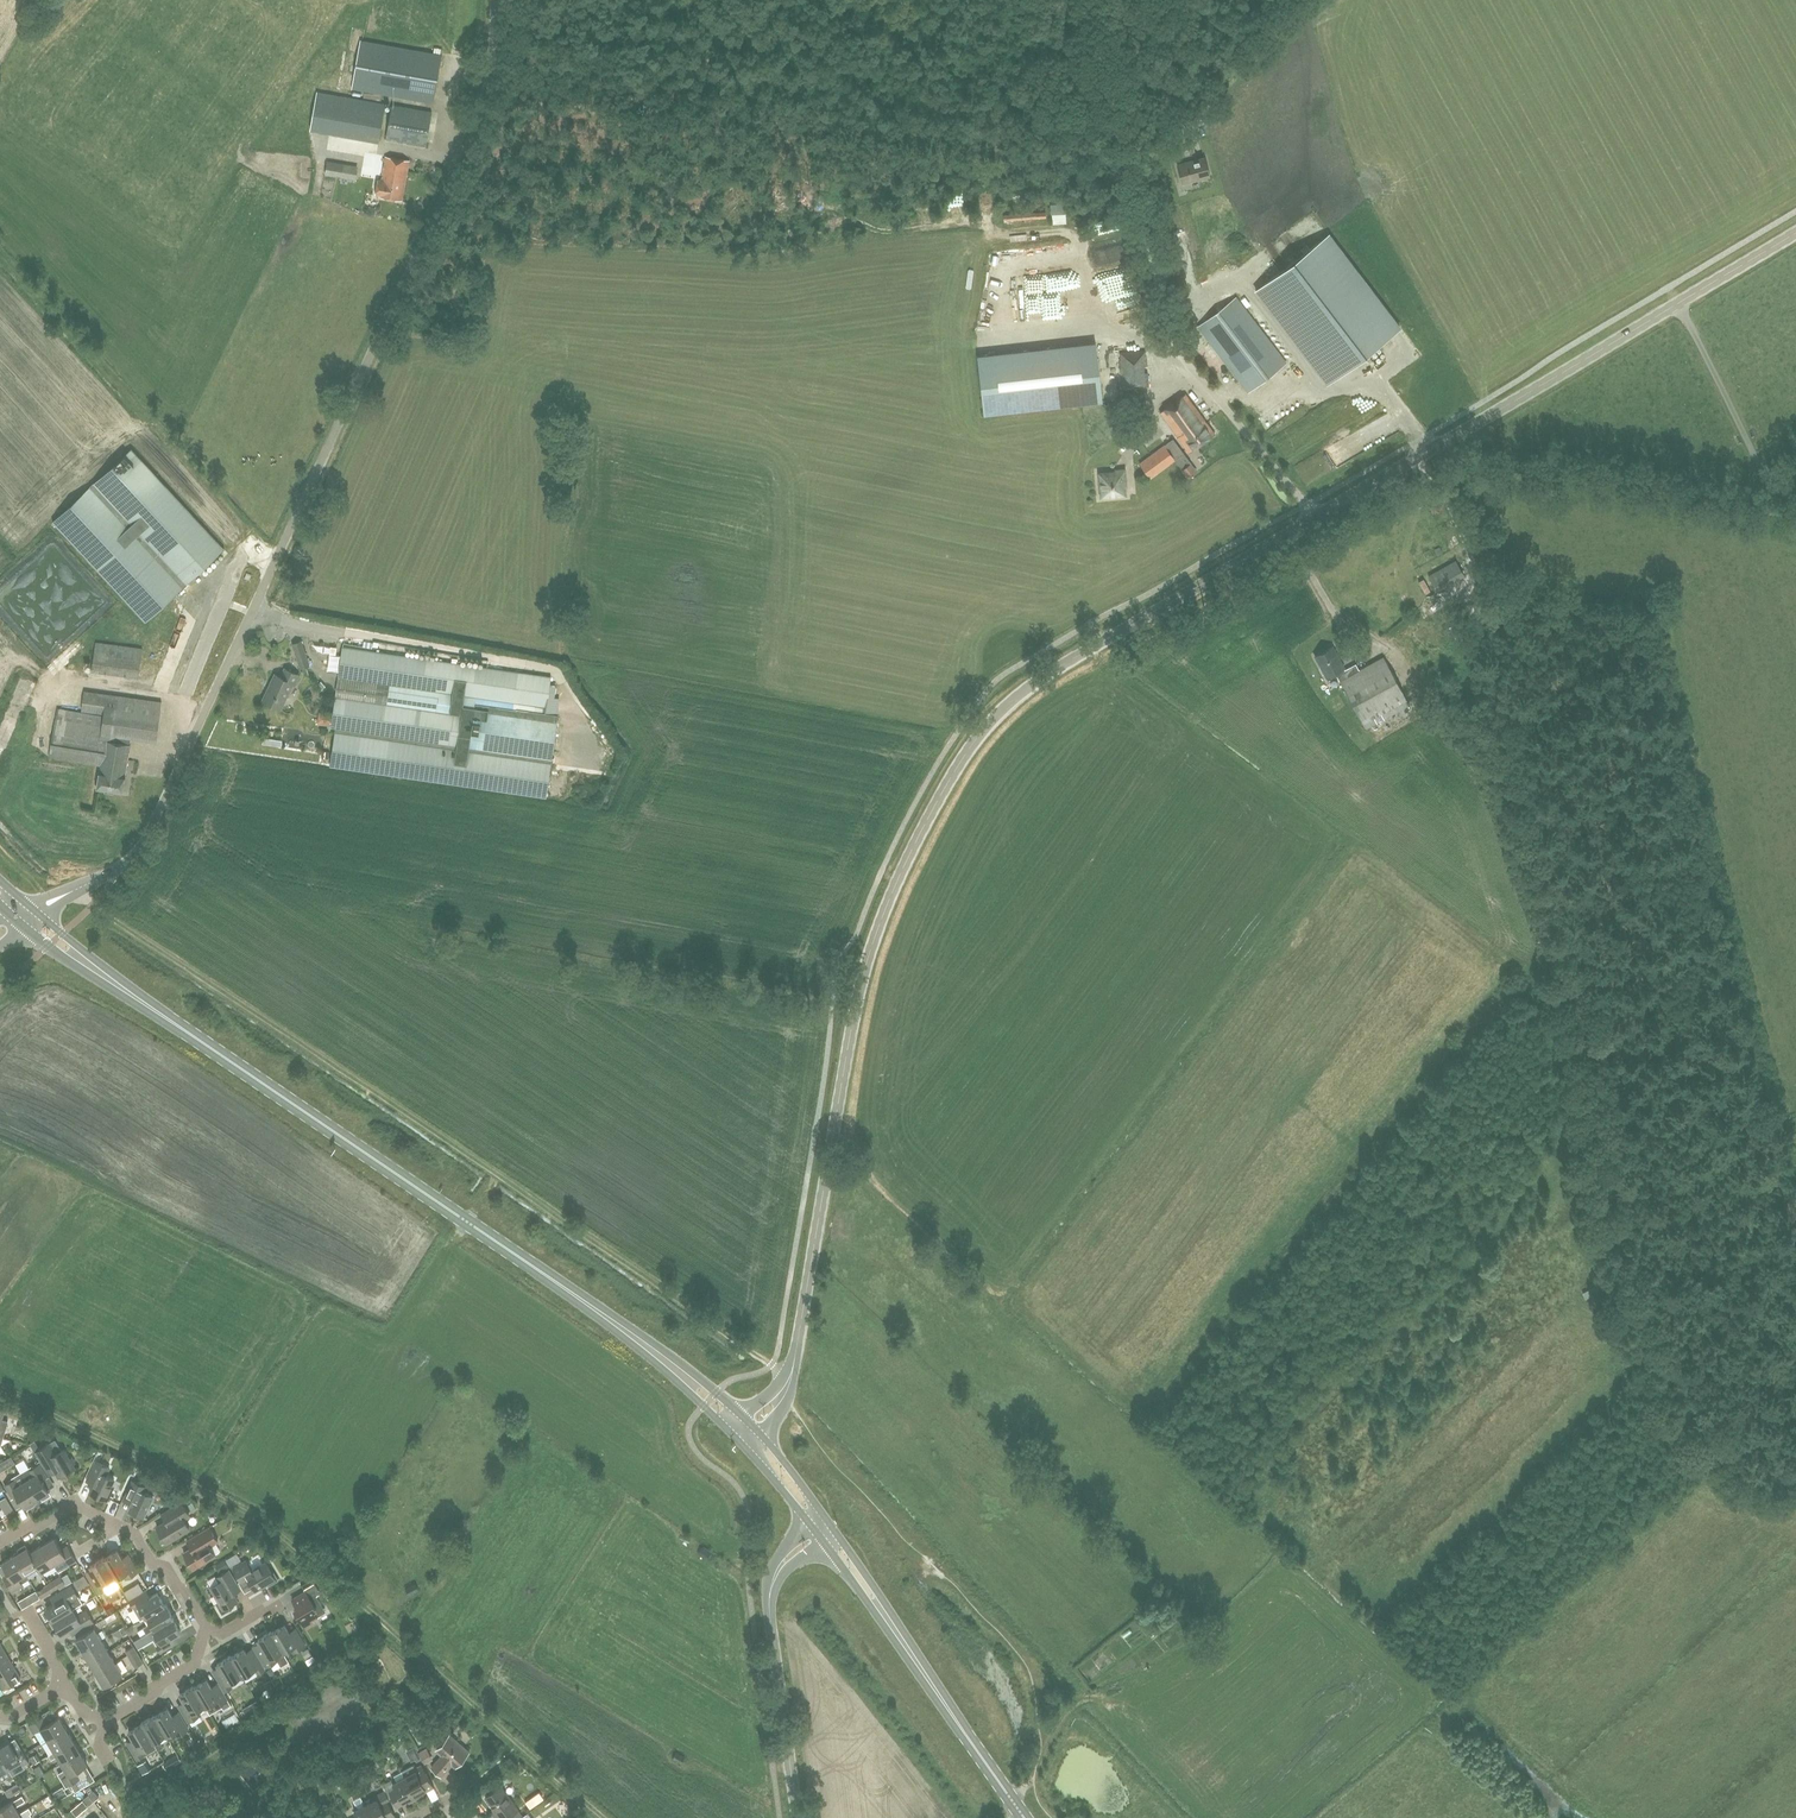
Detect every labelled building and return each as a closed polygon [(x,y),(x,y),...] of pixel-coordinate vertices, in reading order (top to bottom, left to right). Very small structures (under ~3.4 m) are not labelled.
[(433,52),(361,39),(352,88),(433,102),(441,54),(442,54),(442,48),(434,47),(433,52)] [(317,91),(310,130),(378,142),(385,103),(317,91)] [(426,145),(432,110),(392,104),(390,115),(386,139),(421,145),(426,145)] [(402,200),(409,160),(385,156),(381,179),(378,178),(376,194),(378,194),(378,196),(402,200)] [(1182,182),(1209,175),(1204,157),(1177,164),(1182,182)] [(353,178),(355,166),(327,161),(325,173),(353,178)] [(1066,223),(1064,203),(1050,204),(1051,214),(1052,214),(1052,224),(1066,223)] [(1003,221),(1046,217),(1045,210),(1003,214),(1003,221)] [(1093,225),(1095,235),(1120,230),(1118,220),(1093,225)] [(1327,235),(1254,290),(1325,383),(1398,328),(1327,235)] [(1105,300),(1123,297),(1122,286),(1104,288),(1105,300)] [(1074,290),(1064,290),(1065,314),(1075,313),(1074,290)] [(1036,292),(1028,293),(1032,320),(1041,318),(1036,292)] [(1247,391),(1286,362),(1236,297),(1197,326),(1247,391)] [(1095,342),(977,355),(984,414),(1102,401),(1135,397),(1128,338),(1095,342)] [(1188,452),(1214,434),(1185,393),(1160,411),(1177,436),(1176,436),(1188,452)] [(1172,438),(1139,463),(1149,477),(1174,459),(1183,453),(1172,438)] [(145,621),(224,548),(132,447),(53,520),(145,621)] [(1196,471),(1190,462),(1181,468),(1187,477),(1196,471)] [(1100,496),(1125,495),(1123,480),(1125,480),(1124,469),(1119,469),(1119,471),(1098,472),(1100,496)] [(1437,589),(1464,574),(1455,559),(1428,575),(1437,589)] [(1412,631),(1415,636),(1424,632),(1422,626),(1412,631)] [(300,668),(309,665),(301,640),(292,643),(300,668)] [(138,676),(142,648),(96,641),(92,669),(138,676)] [(335,727),(330,765),(546,796),(557,714),(552,713),(554,697),(556,685),(549,684),(550,676),(342,646),(338,676),(332,714),(330,726),(335,727)] [(1344,669),(1343,668),(1344,668),(1332,646),(1315,655),(1326,677),(1336,672),(1340,679),(1339,679),(1365,728),(1405,707),(1403,702),(1406,700),(1384,656),(1354,671),(1351,666),(1344,669)] [(295,685),(301,674),(285,666),(281,675),(275,672),(262,700),(280,709),(293,684),(295,685)] [(156,741),(162,701),(85,689),(81,709),(85,710),(85,712),(57,708),(49,756),(100,764),(96,789),(123,793),(131,744),(118,741),(119,735),(156,741)] [(319,722),(330,721),(329,713),(319,714),(319,722)] [(3,1436),(8,1421),(2,1419),(4,1410),(0,1409),(0,1435),(3,1436)] [(61,1476),(75,1467),(73,1464),(75,1463),(71,1456),(69,1458),(64,1448),(55,1453),(54,1450),(52,1449),(51,1450),(47,1444),(35,1451),(49,1474),(57,1469),(56,1472),(59,1473),(61,1476)] [(87,1480),(94,1483),(90,1491),(105,1498),(114,1478),(106,1474),(110,1467),(96,1460),(87,1480)] [(21,1472),(37,1498),(41,1496),(43,1499),(50,1494),(48,1491),(49,1491),(42,1479),(47,1476),(39,1463),(30,1469),(29,1468),(21,1472)] [(32,1501),(37,1498),(21,1472),(13,1477),(14,1478),(5,1484),(12,1497),(18,1494),(25,1506),(25,1505),(27,1508),(34,1504),(32,1501)] [(132,1504),(129,1510),(144,1516),(153,1495),(145,1491),(147,1486),(134,1480),(125,1500),(132,1504)] [(167,1542),(190,1528),(184,1518),(190,1515),(182,1501),(162,1513),(166,1521),(157,1526),(167,1542)] [(193,1567),(216,1554),(210,1545),(218,1540),(210,1527),(187,1540),(192,1548),(184,1552),(189,1560),(188,1563),(189,1565),(192,1566),(193,1567)] [(49,1556),(53,1563),(58,1570),(69,1563),(69,1564),(76,1559),(67,1545),(62,1549),(55,1537),(43,1545),(49,1556)] [(37,1573),(41,1571),(30,1552),(27,1547),(25,1545),(18,1549),(19,1552),(15,1555),(26,1573),(34,1568),(37,1573)] [(41,1571),(53,1563),(49,1556),(43,1545),(30,1552),(41,1571)] [(126,1578),(138,1570),(127,1553),(121,1556),(117,1550),(104,1558),(116,1577),(123,1573),(126,1578)] [(230,1566),(242,1559),(237,1552),(226,1558),(230,1566)] [(26,1573),(15,1555),(2,1562),(9,1573),(3,1577),(12,1591),(23,1584),(22,1581),(29,1577),(26,1573)] [(92,1567),(86,1571),(99,1592),(105,1589),(104,1587),(117,1579),(115,1577),(116,1577),(104,1558),(104,1557),(91,1565),(92,1567)] [(219,1572),(229,1566),(225,1559),(215,1565),(219,1572)] [(252,1570),(246,1560),(233,1567),(241,1581),(248,1577),(255,1590),(268,1583),(269,1585),(279,1579),(275,1572),(272,1573),(266,1562),(252,1570)] [(210,1586),(223,1609),(238,1600),(233,1593),(229,1586),(236,1581),(229,1569),(217,1576),(219,1581),(218,1581),(210,1586)] [(49,1583),(53,1590),(59,1586),(63,1584),(65,1583),(61,1575),(49,1583)] [(412,1595),(423,1589),(418,1581),(407,1587),(412,1595)] [(294,1607),(305,1626),(314,1622),(313,1620),(318,1617),(314,1610),(322,1605),(315,1594),(320,1591),(314,1582),(304,1588),(306,1591),(293,1599),(297,1605),(294,1607)] [(41,1597),(53,1590),(49,1583),(44,1585),(36,1590),(41,1597)] [(134,1586),(138,1594),(143,1591),(139,1583),(134,1586)] [(82,1603),(71,1584),(50,1597),(54,1603),(47,1607),(54,1619),(73,1608),(82,1603)] [(115,1605),(127,1603),(124,1588),(113,1590),(115,1605)] [(35,1591),(24,1598),(28,1604),(39,1598),(35,1591)] [(147,1616),(165,1605),(158,1592),(147,1598),(144,1591),(130,1600),(134,1606),(133,1607),(140,1620),(147,1616)] [(149,1632),(173,1618),(174,1617),(167,1604),(165,1605),(147,1616),(148,1616),(151,1622),(143,1627),(147,1633),(149,1632)] [(73,1608),(54,1619),(62,1632),(68,1628),(72,1634),(80,1629),(93,1621),(86,1609),(77,1615),(73,1608)] [(99,1627),(107,1622),(109,1624),(119,1619),(115,1612),(96,1622),(99,1627)] [(173,1618),(149,1632),(157,1644),(157,1645),(161,1651),(175,1643),(171,1637),(181,1631),(173,1618)] [(283,1650),(282,1650),(283,1651),(291,1647),(293,1652),(306,1644),(297,1630),(291,1634),(285,1624),(272,1632),(272,1630),(271,1631),(283,1650)] [(123,1626),(113,1632),(114,1635),(121,1636),(128,1632),(123,1626)] [(83,1650),(101,1639),(94,1627),(76,1638),(83,1650)] [(283,1650),(271,1631),(258,1638),(260,1641),(253,1645),(258,1652),(266,1666),(278,1659),(276,1654),(282,1650),(283,1650)] [(136,1649),(133,1645),(133,1646),(129,1638),(122,1643),(126,1650),(125,1650),(127,1654),(136,1649)] [(90,1661),(108,1650),(101,1639),(83,1650),(90,1661)] [(318,1660),(324,1656),(318,1646),(312,1650),(318,1660)] [(258,1673),(265,1669),(252,1647),(246,1651),(244,1648),(231,1656),(231,1655),(230,1655),(242,1674),(242,1675),(255,1668),(258,1673)] [(127,1654),(135,1666),(143,1661),(136,1649),(127,1654)] [(97,1673),(115,1662),(108,1650),(90,1661),(97,1673)] [(14,1666),(7,1654),(0,1659),(0,1674),(14,1666)] [(229,1682),(242,1674),(230,1655),(217,1663),(221,1669),(214,1672),(225,1691),(232,1687),(229,1682)] [(115,1662),(97,1673),(100,1678),(98,1679),(103,1687),(111,1682),(111,1681),(122,1674),(115,1662)] [(0,1674),(0,1684),(3,1689),(21,1678),(14,1666),(0,1674)] [(193,1685),(204,1705),(205,1706),(206,1706),(210,1713),(222,1706),(224,1709),(232,1704),(228,1698),(227,1699),(219,1685),(213,1689),(207,1679),(194,1686),(194,1685),(193,1685)] [(198,1709),(204,1705),(193,1685),(180,1693),(186,1703),(180,1707),(188,1721),(200,1714),(198,1709)] [(242,1708),(247,1716),(252,1713),(247,1705),(242,1708)] [(166,1733),(165,1733),(166,1735),(174,1730),(176,1735),(189,1728),(180,1714),(174,1718),(168,1708),(155,1715),(154,1714),(166,1733)] [(159,1737),(165,1733),(166,1733),(154,1714),(141,1722),(142,1723),(157,1747),(158,1749),(164,1746),(159,1737)] [(48,1739),(66,1728),(59,1716),(48,1723),(43,1715),(29,1724),(34,1732),(41,1728),(48,1739)] [(144,1755),(157,1747),(142,1723),(129,1731),(135,1741),(129,1745),(137,1759),(144,1755)] [(55,1751),(73,1740),(66,1728),(48,1739),(55,1751)] [(456,1766),(469,1751),(450,1735),(437,1750),(443,1755),(432,1767),(442,1776),(453,1763),(456,1766)] [(62,1762),(80,1751),(73,1740),(55,1751),(48,1754),(51,1759),(58,1755),(62,1762)] [(0,1747),(0,1754),(8,1768),(12,1775),(24,1768),(22,1765),(29,1761),(21,1748),(15,1751),(9,1741),(0,1747)] [(431,1748),(424,1751),(428,1762),(435,1759),(431,1748)] [(80,1751),(62,1762),(66,1769),(59,1773),(66,1786),(81,1778),(76,1770),(87,1763),(80,1751)] [(33,1763),(37,1761),(33,1754),(29,1757),(33,1763)] [(181,1760),(177,1754),(163,1763),(166,1769),(181,1760)] [(402,1771),(417,1798),(424,1794),(423,1790),(427,1788),(428,1790),(434,1787),(426,1772),(421,1763),(414,1766),(413,1763),(401,1770),(402,1772),(402,1771)] [(38,1776),(44,1773),(40,1764),(33,1768),(38,1776)] [(263,1767),(249,1766),(247,1780),(262,1782),(263,1767)] [(410,1802),(417,1798),(402,1771),(402,1772),(394,1776),(396,1781),(393,1783),(396,1789),(390,1792),(398,1807),(405,1803),(404,1801),(408,1798),(410,1802)] [(20,1789),(16,1782),(10,1785),(14,1792),(20,1789)] [(511,1814),(518,1809),(501,1784),(485,1795),(499,1815),(496,1817),(497,1817),(514,1817),(511,1814)] [(94,1800),(99,1796),(93,1790),(89,1794),(94,1800)] [(374,1817),(385,1817),(388,1817),(390,1817),(395,1815),(387,1800),(390,1799),(385,1790),(365,1802),(374,1817)] [(539,1792),(526,1802),(530,1807),(543,1798),(539,1792)] [(89,1794),(84,1798),(89,1804),(94,1800),(89,1794)] [(19,1812),(15,1806),(25,1800),(22,1795),(0,1808),(0,1817),(11,1817),(19,1813),(19,1812)] [(365,1802),(363,1802),(360,1796),(352,1800),(357,1809),(355,1810),(358,1816),(355,1817),(374,1817),(365,1802)] [(22,1817),(32,1812),(28,1806),(19,1812),(19,1813),(11,1817),(22,1817)]
